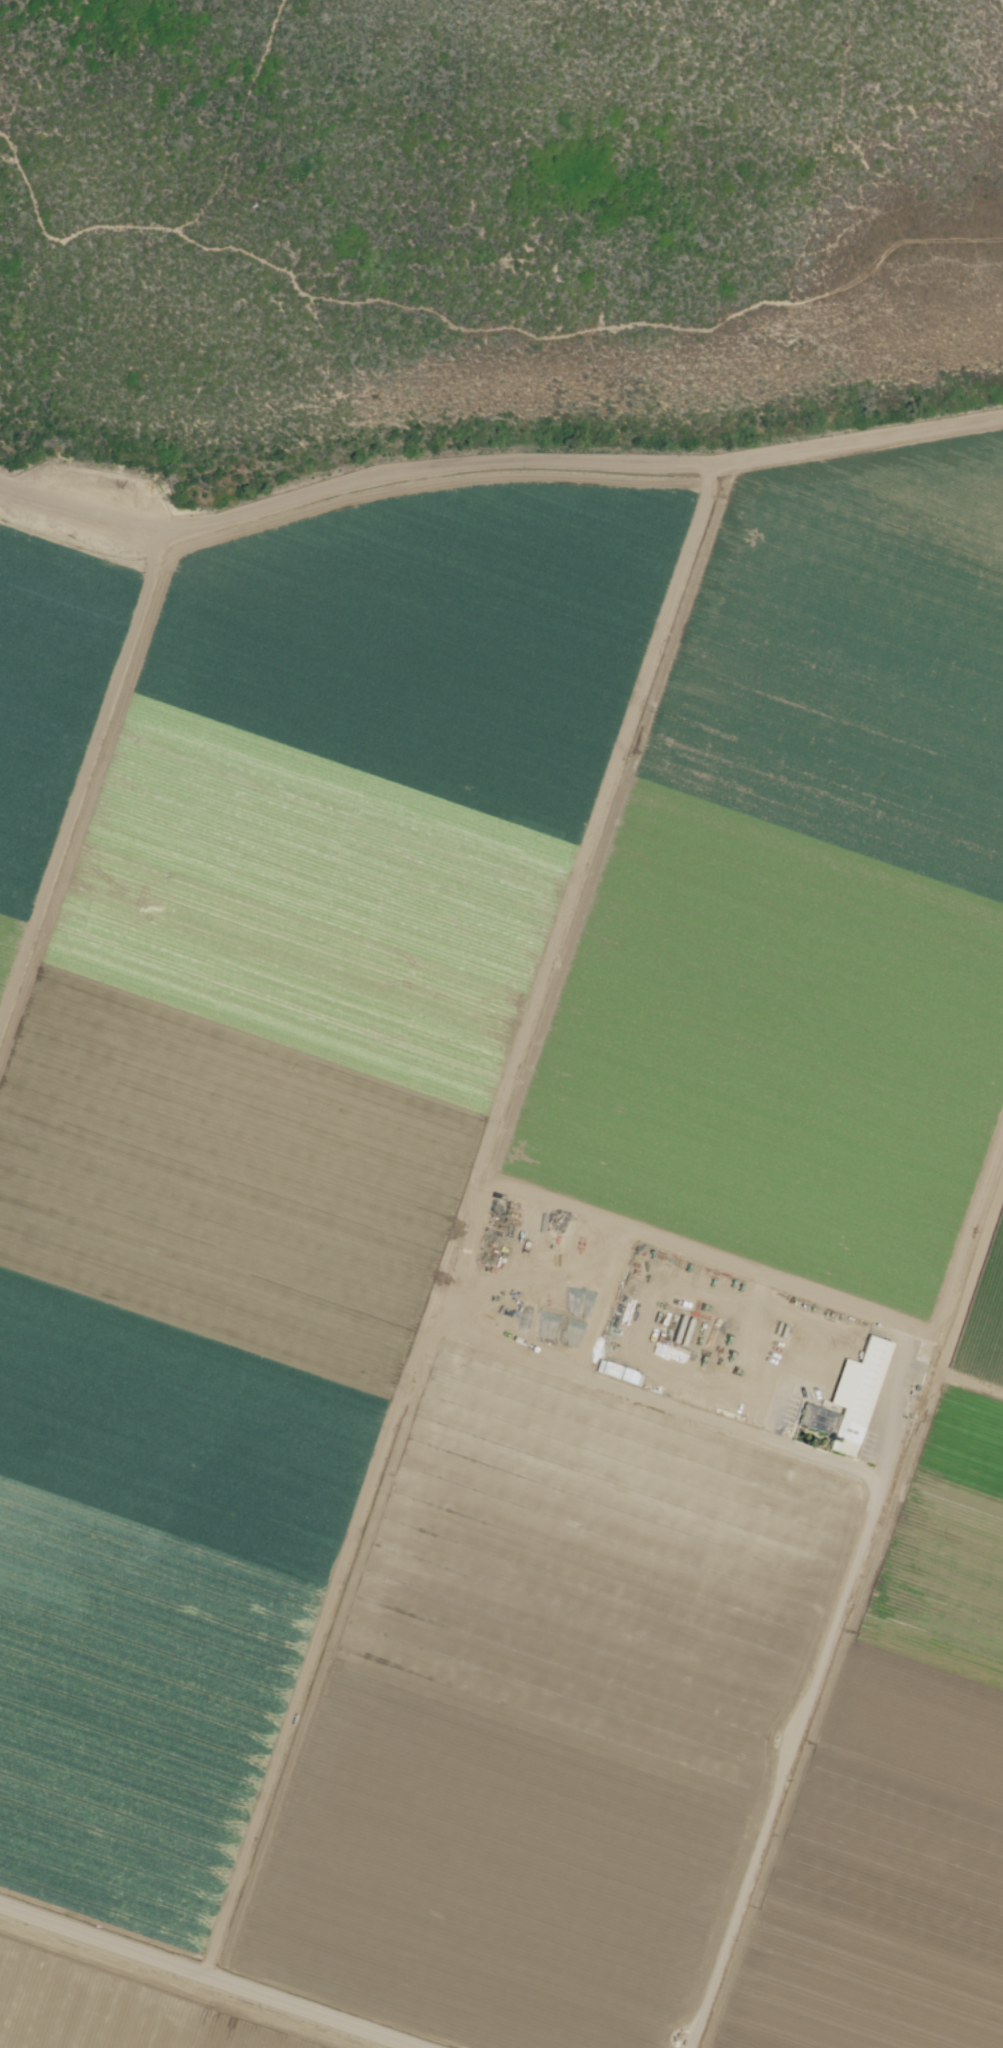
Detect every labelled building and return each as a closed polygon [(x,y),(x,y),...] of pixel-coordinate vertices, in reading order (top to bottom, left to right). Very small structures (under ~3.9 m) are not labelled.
[(845,1360),(830,1405),(844,1409),(842,1416),(806,1404),(800,1425),(835,1437),(831,1450),(855,1458),(893,1344),(868,1336),(858,1364),(845,1360)] [(636,1386),(640,1373),(598,1361),(594,1373),(636,1386)]
